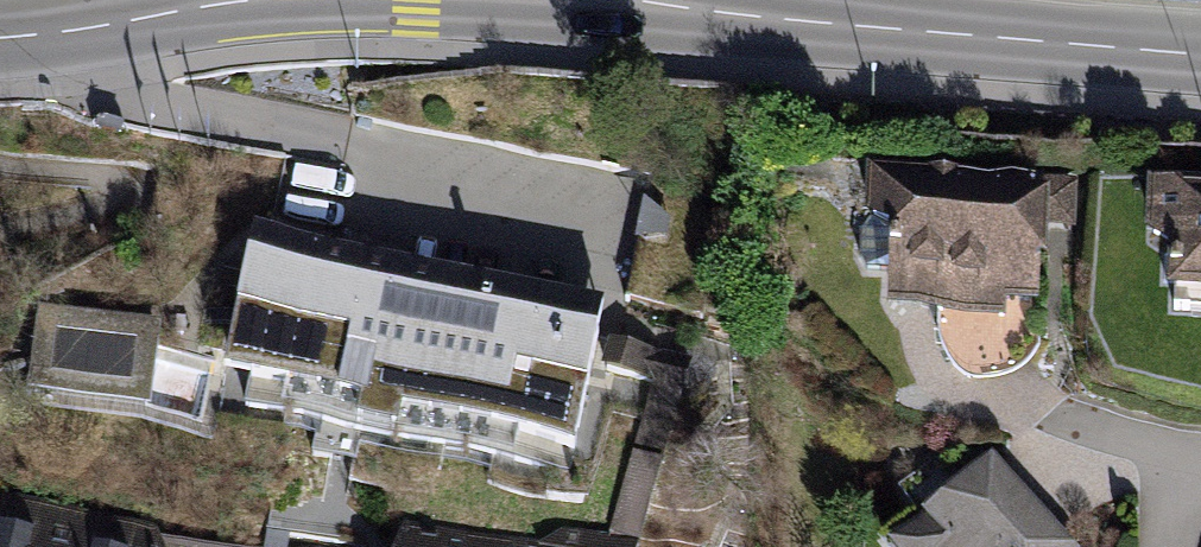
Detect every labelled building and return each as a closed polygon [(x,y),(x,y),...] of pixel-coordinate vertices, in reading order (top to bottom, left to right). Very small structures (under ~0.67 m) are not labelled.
[(1082,179),(876,173),(870,322),(1048,325),(1052,231),(1081,231),(1082,179)] [(1148,188),(1157,312),(1200,315),(1200,189),(1148,188)] [(601,314),(257,244),(223,414),(394,448),(399,423),(572,458),(590,371),(597,337),(601,314)] [(163,322),(37,308),(27,404),(152,418),(163,322)] [(691,362),(597,337),(590,371),(652,390),(609,537),(643,543),(691,362)] [(895,546),(1072,546),(995,460),(895,546)] [(0,492),(0,546),(162,546),(161,540),(159,530),(0,492)] [(404,524),(396,546),(642,546),(643,543),(609,537),(566,529),(543,546),(404,524)]
